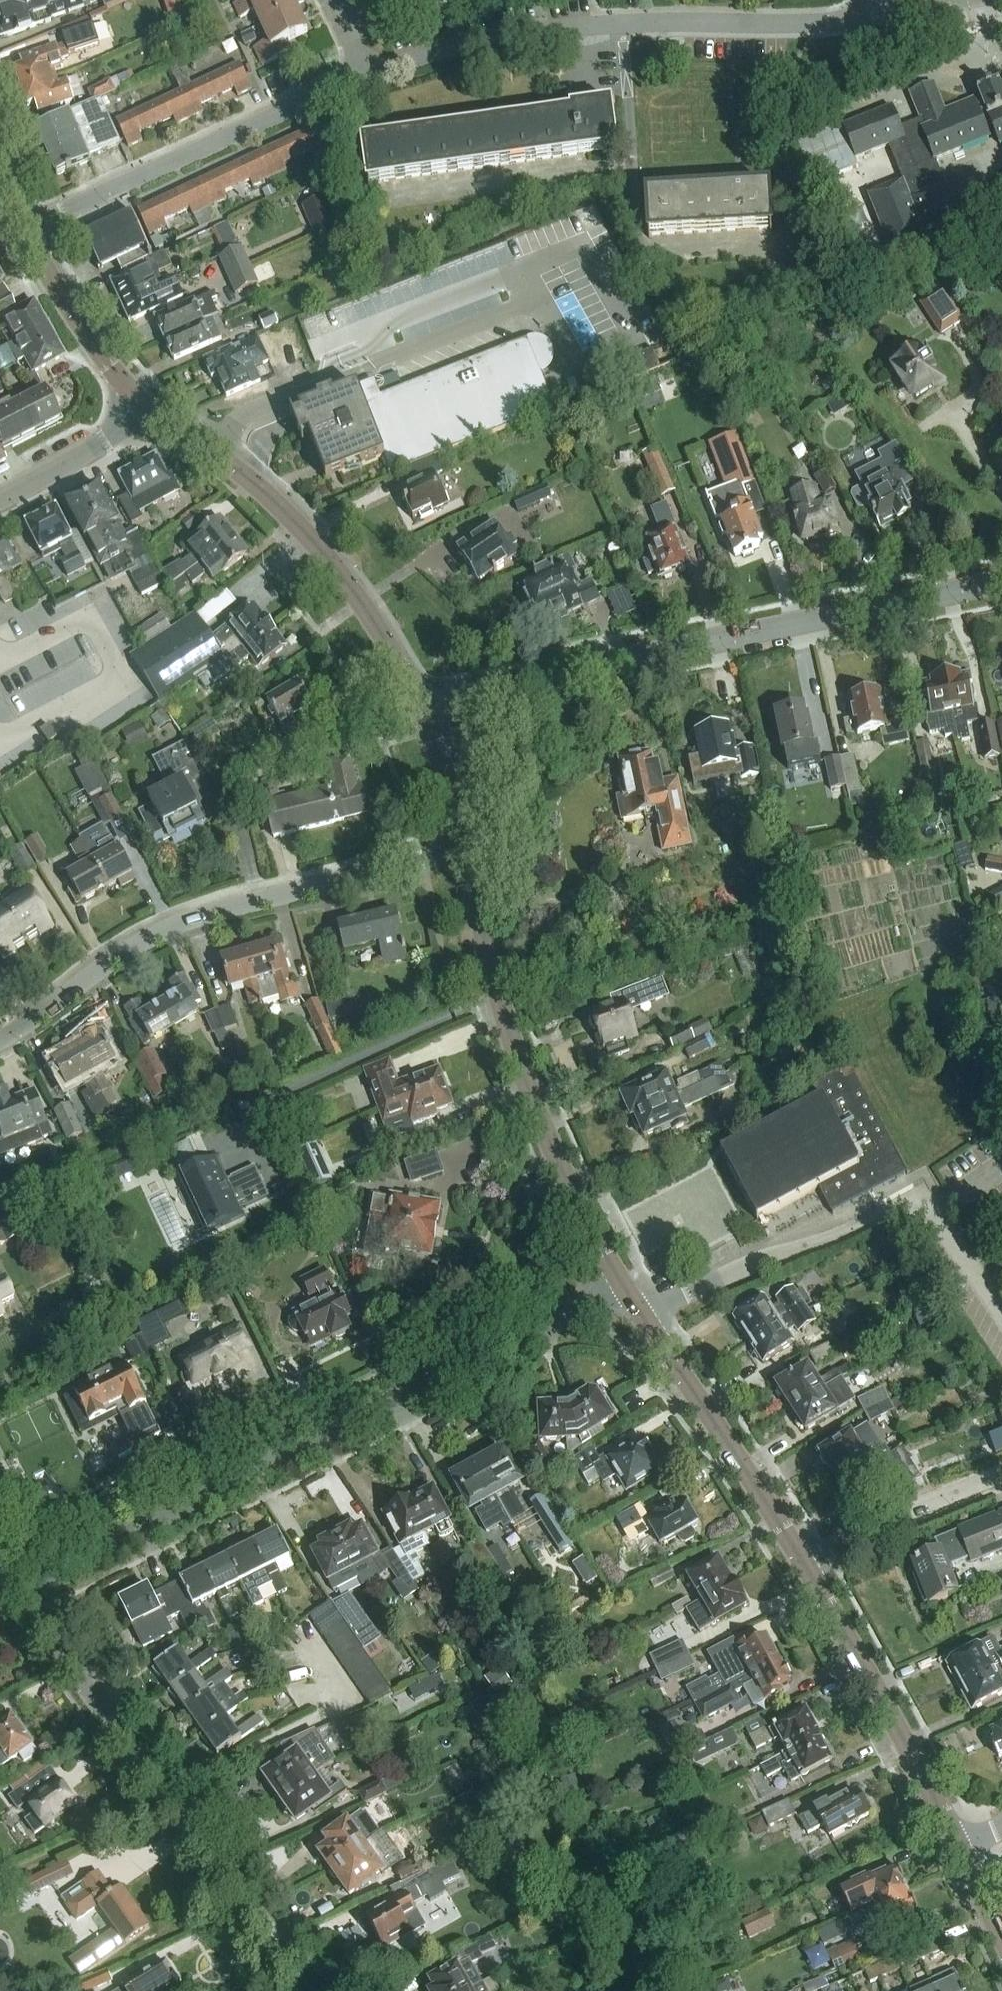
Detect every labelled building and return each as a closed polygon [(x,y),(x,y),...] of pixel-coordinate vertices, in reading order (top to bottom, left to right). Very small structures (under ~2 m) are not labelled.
[(106,7),(123,0),(39,0),(0,12),(0,38),(19,32),(40,25),(36,15),(46,11),(48,19),(103,1),(106,7)] [(39,0),(0,0),(0,12),(39,0)] [(237,11),(260,0),(241,0),(234,3),(237,11)] [(261,26),(306,5),(304,0),(260,0),(237,11),(240,18),(254,11),(261,26)] [(309,12),(306,5),(261,26),(268,41),(254,47),(262,66),(285,55),(280,44),(308,31),(302,19),(308,16),(309,12)] [(63,36),(94,26),(91,17),(61,29),(63,36)] [(16,71),(22,88),(56,76),(54,70),(63,67),(61,60),(71,57),(71,54),(100,44),(94,26),(63,36),(66,44),(21,59),(24,68),(16,71)] [(252,31),(241,36),(245,46),(256,41),(252,31)] [(178,94),(190,119),(205,112),(201,105),(235,89),(239,96),(253,90),(241,65),(178,94)] [(77,78),(68,81),(67,80),(58,83),(56,76),(22,88),(27,105),(35,103),(38,112),(83,97),(77,78)] [(110,82),(90,91),(95,102),(115,92),(110,82)] [(843,128),(855,160),(888,146),(903,181),(869,194),(893,249),(960,222),(936,161),(989,140),(984,128),(992,125),(1000,146),(1001,145),(1001,94),(998,83),(978,91),(981,99),(945,113),(934,84),(912,93),(923,120),(901,129),(893,108),(843,128)] [(177,125),(190,119),(178,94),(116,122),(128,148),(143,141),(139,134),(174,118),(177,125)] [(100,100),(36,129),(57,175),(65,172),(66,173),(72,170),(90,162),(89,159),(120,145),(100,100)] [(571,115),(363,144),(368,183),(615,149),(610,107),(571,112),(571,115)] [(841,123),(795,141),(813,185),(858,167),(855,160),(843,128),(841,123)] [(318,126),(258,155),(270,180),(287,172),(284,166),(310,154),(313,160),(330,152),(318,126)] [(258,155),(198,184),(210,209),(227,200),(224,194),(250,182),(253,188),(270,180),(258,155)] [(210,209),(198,184),(137,212),(149,238),(167,229),(164,223),(190,211),(193,217),(210,209)] [(277,194),(273,186),(263,191),(266,199),(277,194)] [(770,189),(709,192),(711,232),(772,228),(770,189)] [(650,235),(711,232),(709,192),(647,196),(650,235)] [(336,223),(324,196),(301,206),(314,234),(336,223)] [(133,213),(83,236),(99,271),(117,262),(122,272),(153,258),(133,213)] [(158,237),(151,240),(156,250),(165,245),(162,239),(158,237)] [(260,285),(243,247),(219,258),(236,296),(260,285)] [(111,281),(120,302),(163,283),(159,274),(172,268),(165,253),(145,262),(147,265),(111,281)] [(196,270),(189,273),(191,278),(195,279),(199,277),(196,270)] [(174,278),(163,283),(120,302),(129,322),(183,297),(174,278)] [(0,289),(0,316),(14,308),(3,288),(0,289)] [(941,336),(965,320),(944,289),(921,304),(941,336)] [(213,294),(155,319),(164,339),(213,319),(217,317),(210,302),(216,299),(213,294)] [(13,340),(44,322),(33,303),(2,320),(9,334),(3,337),(10,348),(16,345),(13,340)] [(272,313),(259,319),(264,330),(278,323),(272,313)] [(173,360),(221,339),(213,319),(164,339),(173,360)] [(30,371),(32,375),(33,374),(63,358),(44,322),(13,340),(16,345),(10,348),(8,349),(17,365),(24,361),(30,371)] [(259,337),(204,362),(212,378),(217,376),(227,397),(260,382),(254,368),(270,362),(259,337)] [(357,387),(385,458),(391,474),(389,474),(390,476),(558,410),(543,373),(544,373),(547,371),(550,368),(552,364),(553,361),(554,357),(554,353),(553,349),(551,346),(548,343),(545,341),(541,339),(538,338),(534,338),(530,339),(506,348),(382,397),(375,380),(357,387)] [(921,348),(891,368),(903,388),(908,386),(916,399),(931,389),(928,385),(940,377),(921,348)] [(611,388),(662,368),(655,349),(604,369),(611,388)] [(33,374),(32,375),(30,371),(24,374),(35,395),(42,391),(33,374)] [(385,458),(357,387),(291,413),(296,425),(303,445),(312,442),(327,481),(385,458)] [(659,390),(641,397),(647,411),(665,404),(659,390)] [(1,451),(58,420),(42,391),(35,395),(0,413),(0,450),(1,451)] [(761,541),(741,488),(756,482),(747,458),(739,435),(710,445),(725,486),(705,494),(708,501),(710,501),(712,504),(710,505),(716,520),(720,520),(720,522),(721,524),(716,528),(720,538),(727,539),(734,558),(739,556),(743,559),(751,556),(753,551),(758,549),(756,543),(761,541)] [(910,517),(903,504),(906,502),(900,489),(915,481),(896,444),(877,454),(881,461),(855,474),(862,488),(863,488),(855,492),(853,497),(860,510),(864,511),(869,509),(879,527),(895,519),(897,523),(910,517)] [(120,477),(130,494),(119,500),(132,525),(143,519),(140,513),(180,492),(170,474),(165,477),(155,458),(120,477)] [(406,471),(414,487),(401,493),(414,520),(420,517),(423,521),(433,516),(431,511),(448,503),(435,476),(444,472),(438,458),(406,471)] [(838,489),(827,472),(816,479),(827,496),(838,489)] [(676,495),(666,474),(655,479),(665,500),(676,495)] [(126,539),(109,507),(98,485),(63,504),(84,542),(86,541),(100,569),(103,568),(111,584),(130,574),(142,597),(164,586),(149,557),(151,556),(138,533),(126,539)] [(838,538),(829,505),(825,505),(823,497),(818,498),(816,488),(790,495),(795,514),(792,515),(796,529),(798,528),(802,543),(820,538),(822,542),(838,538)] [(533,490),(513,499),(518,510),(538,501),(533,490)] [(646,543),(652,558),(642,562),(647,576),(657,573),(659,579),(687,568),(683,557),(686,556),(666,505),(651,511),(661,537),(646,543)] [(87,567),(57,508),(27,523),(44,557),(62,549),(68,561),(63,563),(69,576),(87,567)] [(197,513),(182,524),(189,532),(203,521),(197,513)] [(162,573),(170,587),(186,575),(235,536),(221,519),(187,546),(194,555),(182,564),(181,562),(162,573)] [(468,536),(472,542),(458,552),(478,582),(492,572),(493,575),(506,566),(506,565),(520,555),(510,540),(506,542),(491,521),(468,536)] [(0,537),(0,567),(16,599),(22,610),(30,606),(12,571),(23,565),(7,534),(0,537)] [(248,554),(235,536),(186,575),(194,585),(205,576),(203,573),(206,571),(214,581),(248,554)] [(567,617),(585,609),(584,606),(599,599),(590,581),(581,585),(574,570),(576,569),(569,554),(560,559),(563,566),(554,570),(553,569),(551,571),(550,569),(532,577),(533,579),(518,586),(516,590),(522,603),(526,604),(529,603),(535,617),(541,619),(551,614),(553,619),(566,614),(567,617)] [(16,599),(0,567),(0,594),(6,605),(16,599)] [(629,576),(620,580),(622,586),(631,581),(629,576)] [(180,580),(172,587),(176,592),(184,586),(180,580)] [(615,589),(616,603),(637,602),(637,588),(615,589)] [(255,606),(212,639),(226,661),(237,653),(242,649),(270,627),(255,606)] [(212,639),(196,614),(131,656),(161,704),(198,680),(226,661),(212,639)] [(161,616),(134,633),(143,647),(170,629),(161,616)] [(206,690),(232,672),(251,657),(260,668),(286,648),(270,627),(242,649),(237,653),(226,661),(198,680),(206,690)] [(11,692),(22,714),(100,676),(79,633),(46,649),(57,670),(11,692)] [(960,674),(945,677),(953,712),(958,741),(970,739),(967,725),(979,722),(976,707),(972,707),(967,684),(972,683),(970,673),(960,675),(960,674)] [(954,742),(958,741),(953,712),(945,677),(920,683),(922,693),(928,692),(933,716),(927,718),(930,735),(945,732),(946,738),(953,737),(954,742)] [(312,706),(297,682),(266,700),(288,738),(270,749),(278,763),(316,742),(299,714),(312,706)] [(850,698),(854,719),(845,721),(847,733),(857,731),(857,734),(882,729),(885,747),(910,742),(905,721),(888,725),(884,703),(880,704),(877,692),(850,698)] [(786,761),(788,769),(802,766),(820,762),(816,743),(812,744),(807,719),(805,719),(802,708),(775,714),(782,749),(784,749),(786,761)] [(172,723),(164,711),(151,719),(159,731),(172,723)] [(139,721),(121,731),(129,746),(147,737),(139,721)] [(996,721),(978,724),(985,758),(1001,755),(1001,752),(996,721)] [(49,725),(41,732),(49,743),(58,737),(49,725)] [(700,733),(697,733),(704,770),(744,762),(746,773),(759,770),(755,747),(733,751),(731,739),(729,739),(726,728),(716,730),(711,726),(702,728),(700,733)] [(928,741),(916,744),(922,779),(935,777),(928,741)] [(151,840),(167,832),(170,839),(203,822),(195,805),(202,802),(192,784),(210,775),(186,742),(153,759),(167,788),(149,797),(153,806),(138,814),(151,840)] [(689,844),(683,815),(679,816),(672,783),(661,786),(657,767),(653,768),(650,754),(620,760),(624,779),(619,781),(622,798),(617,799),(621,820),(643,815),(644,820),(658,817),(665,849),(689,844)] [(854,754),(842,756),(848,785),(850,793),(862,790),(854,754)] [(832,789),(848,785),(842,756),(842,755),(826,759),(832,789)] [(280,805),(277,791),(264,795),(274,838),(344,821),(343,817),(367,812),(362,789),(357,790),(349,756),(328,761),(335,792),(280,805)] [(862,790),(850,793),(852,804),(865,802),(862,790)] [(110,826),(123,819),(111,797),(98,804),(110,826)] [(766,810),(763,799),(751,801),(753,812),(766,810)] [(113,839),(97,847),(91,836),(81,842),(108,889),(119,883),(122,888),(136,880),(113,839)] [(50,859),(38,837),(24,845),(37,866),(50,859)] [(78,905),(108,889),(81,842),(72,847),(80,861),(79,861),(82,868),(70,875),(76,886),(70,890),(78,905)] [(35,868),(22,847),(8,855),(22,877),(35,868)] [(969,855),(958,858),(961,867),(972,863),(969,855)] [(987,858),(984,872),(1001,875),(1001,861),(987,858)] [(1001,905),(1001,887),(987,896),(995,909),(1001,905)] [(36,929),(41,937),(54,929),(32,892),(14,902),(9,894),(1,899),(23,937),(36,929)] [(3,960),(15,952),(11,945),(23,937),(1,899),(0,898),(0,956),(3,960)] [(396,912),(339,926),(341,933),(344,948),(345,953),(375,946),(380,965),(407,959),(405,949),(404,944),(403,944),(396,912)] [(344,948),(341,933),(332,935),(336,950),(344,948)] [(251,952),(248,952),(257,981),(263,1002),(280,997),(282,1004),(300,998),(296,985),(292,986),(283,954),(276,956),(273,945),(261,949),(260,944),(250,947),(251,952)] [(248,952),(222,960),(228,978),(224,980),(226,986),(230,986),(231,988),(244,984),(250,1006),(263,1002),(257,981),(248,952)] [(194,1006),(202,1001),(196,991),(193,992),(184,975),(171,982),(178,995),(162,1004),(176,1028),(199,1014),(194,1006)] [(666,996),(659,978),(610,997),(612,1003),(590,1011),(603,1048),(605,1047),(609,1057),(628,1049),(625,1040),(638,1035),(625,1002),(648,993),(652,1001),(666,996)] [(354,994),(336,998),(341,1019),(359,1015),(354,994)] [(145,1045),(176,1028),(162,1004),(146,1013),(139,1001),(126,1008),(136,1025),(134,1026),(145,1045)] [(332,1064),(344,1058),(336,1039),(318,1002),(305,1007),(323,1045),(332,1064)] [(216,1013),(225,1032),(237,1029),(230,1007),(216,1013)] [(232,1050),(225,1032),(216,1013),(207,1016),(204,1017),(213,1037),(214,1036),(222,1054),(232,1050)] [(708,1018),(668,1038),(674,1050),(714,1030),(708,1018)] [(111,1089),(104,1077),(106,1076),(102,1069),(116,1062),(102,1037),(101,1038),(98,1033),(96,1034),(94,1031),(84,1036),(85,1040),(83,1041),(86,1045),(77,1050),(102,1094),(109,1109),(120,1103),(112,1089),(111,1089)] [(704,1037),(683,1047),(689,1059),(710,1048),(704,1037)] [(86,1087),(90,1094),(85,1097),(99,1123),(113,1116),(109,1109),(102,1094),(77,1050),(66,1056),(64,1053),(53,1059),(55,1062),(53,1063),(67,1089),(81,1081),(84,1088),(86,1087)] [(158,1098),(169,1092),(163,1080),(168,1078),(154,1050),(143,1055),(138,1058),(158,1098)] [(257,1061),(251,1057),(243,1059),(246,1071),(259,1067),(257,1061)] [(365,1071),(380,1111),(446,1087),(440,1071),(418,1079),(417,1077),(399,1084),(391,1062),(365,1071)] [(731,1086),(720,1062),(701,1070),(707,1083),(631,1117),(636,1127),(641,1128),(645,1137),(670,1125),(672,1131),(688,1123),(681,1109),(731,1086)] [(832,1212),(885,1184),(895,1178),(898,1183),(906,1178),(903,1174),(907,1172),(850,1065),(784,1100),(791,1114),(721,1151),(758,1220),(819,1187),(832,1212)] [(707,1083),(701,1070),(677,1081),(680,1087),(674,1090),(664,1069),(648,1077),(650,1082),(621,1095),(625,1103),(624,1106),(628,1114),(630,1115),(631,1117),(707,1083)] [(452,1104),(446,1087),(380,1111),(384,1125),(410,1116),(415,1130),(433,1123),(430,1115),(432,1114),(431,1111),(452,1104)] [(43,1140),(53,1136),(36,1091),(12,1100),(9,1093),(5,1094),(3,1090),(0,1091),(0,1147),(20,1139),(24,1149),(44,1142),(43,1140)] [(83,1136),(70,1106),(55,1113),(53,1114),(66,1144),(83,1136)] [(124,1141),(112,1147),(118,1159),(130,1153),(124,1141)] [(312,1147),(299,1152),(314,1188),(332,1180),(323,1161),(319,1162),(312,1147)] [(225,1180),(216,1160),(184,1174),(209,1231),(223,1225),(223,1226),(232,1222),(231,1220),(241,1215),(239,1211),(270,1197),(256,1166),(225,1180)] [(426,1161),(417,1165),(423,1179),(433,1175),(426,1161)] [(373,1196),(368,1219),(389,1223),(385,1247),(431,1256),(440,1206),(393,1198),(393,1199),(373,1196)] [(0,1214),(0,1246),(22,1235),(9,1209),(0,1214)] [(333,1340),(337,1338),(351,1331),(346,1319),(353,1316),(341,1292),(332,1297),(328,1288),(333,1286),(325,1271),(303,1281),(311,1297),(320,1292),(324,1300),(295,1314),(296,1316),(291,1320),(290,1325),(293,1330),(298,1333),(304,1332),(310,1346),(331,1336),(333,1340)] [(7,1280),(0,1284),(0,1304),(15,1297),(7,1280)] [(733,1317),(736,1321),(735,1324),(739,1330),(742,1330),(748,1340),(804,1304),(798,1294),(793,1287),(776,1297),(781,1304),(773,1309),(765,1297),(733,1317)] [(815,1321),(808,1309),(804,1304),(748,1340),(755,1351),(755,1353),(758,1359),(761,1359),(763,1363),(795,1343),(788,1332),(795,1327),(798,1331),(815,1321)] [(141,1334),(135,1337),(137,1340),(141,1349),(145,1356),(147,1362),(158,1356),(152,1343),(167,1336),(156,1314),(136,1324),(141,1334)] [(226,1338),(188,1357),(200,1381),(215,1374),(217,1378),(228,1372),(226,1369),(239,1363),(235,1354),(251,1346),(242,1328),(225,1336),(226,1338)] [(137,1340),(126,1346),(133,1361),(145,1356),(141,1349),(137,1340)] [(830,1345),(810,1353),(816,1364),(835,1353),(830,1345)] [(90,1424),(117,1411),(139,1455),(165,1442),(127,1363),(74,1389),(75,1392),(64,1397),(79,1427),(90,1422),(90,1424)] [(846,1364),(837,1370),(842,1379),(852,1373),(846,1364)] [(785,1396),(792,1407),(842,1379),(837,1370),(817,1382),(807,1365),(777,1384),(778,1386),(777,1389),(781,1396),(785,1396)] [(806,1430),(855,1400),(842,1379),(792,1407),(798,1417),(797,1420),(800,1425),(804,1426),(806,1430)] [(865,1412),(891,1400),(885,1389),(859,1401),(865,1412)] [(589,1395),(569,1407),(579,1439),(575,1439),(578,1449),(591,1441),(587,1434),(616,1416),(607,1400),(601,1403),(595,1394),(589,1395)] [(872,1424),(897,1411),(891,1400),(865,1412),(872,1424)] [(575,1439),(579,1439),(569,1407),(541,1409),(543,1440),(567,1439),(569,1454),(578,1449),(575,1439)] [(825,1464),(828,1465),(835,1476),(880,1448),(866,1424),(820,1452),(822,1456),(821,1459),(825,1464)] [(592,1446),(573,1458),(582,1474),(594,1466),(603,1481),(617,1472),(627,1489),(660,1469),(643,1440),(610,1459),(607,1454),(600,1458),(592,1446)] [(880,1448),(835,1476),(841,1486),(840,1489),(844,1495),(847,1496),(849,1499),(880,1480),(870,1464),(890,1452),(886,1444),(880,1448)] [(489,1457),(478,1464),(506,1517),(510,1524),(525,1515),(510,1487),(519,1482),(502,1450),(500,1451),(498,1450),(490,1454),(489,1457)] [(506,1517),(478,1464),(466,1470),(464,1469),(456,1473),(455,1476),(453,1477),(470,1508),(480,1503),(482,1507),(475,1511),(486,1531),(501,1523),(504,1527),(510,1524),(506,1517)] [(417,1498),(409,1502),(425,1534),(435,1529),(439,1536),(443,1537),(451,1532),(452,1529),(448,1522),(450,1521),(433,1489),(430,1491),(429,1489),(426,1489),(417,1493),(416,1496),(417,1498)] [(543,1494),(531,1503),(561,1549),(573,1541),(543,1494)] [(392,1552),(409,1577),(414,1583),(426,1577),(417,1561),(421,1559),(418,1553),(432,1546),(425,1534),(409,1502),(408,1500),(405,1502),(404,1501),(396,1505),(395,1507),(383,1513),(401,1548),(392,1552)] [(650,1519),(641,1504),(624,1513),(639,1539),(654,1530),(662,1544),(668,1541),(668,1542),(679,1536),(682,1541),(686,1542),(694,1537),(696,1533),(693,1529),(697,1527),(699,1521),(697,1516),(693,1515),(684,1500),(650,1519)] [(917,1574),(912,1575),(924,1605),(928,1603),(929,1605),(958,1594),(957,1591),(962,1589),(952,1564),(970,1557),(972,1562),(1001,1551),(1001,1513),(959,1530),(934,1539),(938,1551),(913,1561),(917,1574)] [(409,1577),(392,1552),(383,1558),(380,1553),(372,1539),(369,1541),(360,1524),(334,1537),(350,1569),(365,1561),(377,1580),(390,1571),(399,1584),(409,1577)] [(278,1532),(253,1545),(273,1583),(278,1595),(287,1590),(274,1564),(290,1556),(278,1532)] [(338,1575),(350,1569),(334,1537),(312,1549),(329,1583),(340,1578),(338,1575)] [(494,1565),(479,1540),(468,1547),(483,1572),(494,1565)] [(432,1547),(443,1568),(454,1562),(443,1541),(432,1547)] [(240,1581),(254,1609),(264,1604),(257,1591),(273,1583),(253,1545),(229,1557),(241,1581),(240,1581)] [(225,1589),(240,1581),(241,1581),(229,1557),(204,1569),(217,1593),(230,1619),(239,1615),(225,1589)] [(504,1558),(495,1564),(503,1577),(512,1571),(504,1558)] [(689,1577),(703,1600),(732,1583),(718,1560),(689,1577)] [(670,1567),(649,1578),(654,1590),(676,1579),(670,1567)] [(180,1581),(192,1607),(203,1627),(205,1632),(216,1626),(209,1611),(207,1612),(201,1601),(217,1593),(204,1569),(180,1581)] [(190,1634),(203,1627),(192,1607),(180,1581),(151,1596),(147,1587),(120,1600),(143,1646),(172,1631),(166,1620),(179,1613),(190,1634)] [(732,1583),(703,1600),(710,1613),(694,1623),(699,1631),(711,1624),(712,1625),(748,1605),(734,1581),(732,1583)] [(331,1602),(336,1610),(343,1620),(350,1630),(357,1640),(364,1651),(380,1639),(348,1592),(330,1600),(331,1602)] [(688,1599),(673,1609),(678,1617),(693,1608),(688,1599)] [(315,1624),(322,1634),(343,1620),(336,1610),(315,1624)] [(322,1634),(329,1644),(350,1630),(343,1620),(322,1634)] [(329,1644),(336,1655),(357,1640),(350,1630),(329,1644)] [(737,1674),(728,1679),(731,1685),(778,1659),(766,1638),(755,1644),(752,1639),(726,1654),(737,1674)] [(955,1676),(960,1686),(1001,1663),(1001,1649),(999,1650),(993,1638),(948,1662),(950,1666),(948,1669),(952,1675),(955,1676)] [(723,1639),(704,1648),(710,1661),(729,1652),(723,1639)] [(336,1655),(344,1665),(364,1651),(357,1640),(336,1655)] [(664,1654),(652,1660),(657,1671),(690,1655),(684,1642),(663,1652),(664,1654)] [(156,1667),(172,1689),(195,1674),(195,1673),(217,1658),(210,1649),(189,1664),(179,1650),(156,1667)] [(344,1665),(350,1675),(371,1661),(364,1651),(344,1665)] [(432,1655),(421,1663),(431,1676),(442,1668),(432,1655)] [(690,1655),(657,1671),(662,1683),(696,1667),(690,1655)] [(790,1681),(778,1659),(731,1685),(736,1694),(755,1684),(765,1702),(782,1692),(779,1688),(790,1681)] [(350,1675),(357,1685),(378,1671),(371,1661),(350,1675)] [(968,1705),(971,1705),(973,1709),(1001,1694),(1001,1663),(960,1686),(966,1696),(965,1699),(968,1705)] [(512,1686),(501,1669),(485,1679),(497,1696),(512,1686)] [(172,1689),(188,1712),(211,1696),(211,1695),(233,1679),(227,1671),(205,1687),(195,1674),(172,1689)] [(357,1685),(364,1696),(385,1681),(378,1671),(357,1685)] [(437,1676),(409,1690),(415,1702),(443,1688),(437,1676)] [(394,1695),(385,1681),(364,1696),(371,1706),(394,1695)] [(732,1687),(696,1707),(705,1722),(740,1703),(732,1687)] [(188,1712),(204,1733),(226,1718),(226,1717),(249,1701),(243,1694),(221,1710),(211,1696),(188,1712)] [(786,1752),(819,1735),(806,1711),(768,1732),(766,1728),(748,1738),(755,1749),(772,1740),(773,1742),(779,1739),(786,1752)] [(2,1769),(22,1755),(26,1761),(39,1752),(35,1747),(35,1746),(14,1715),(0,1724),(0,1766),(2,1769)] [(237,1732),(226,1718),(204,1733),(220,1756),(265,1724),(259,1716),(237,1732)] [(990,1731),(995,1742),(992,1744),(999,1758),(1001,1757),(1001,1726),(990,1731)] [(292,1756),(265,1775),(267,1778),(265,1782),(270,1788),(274,1788),(281,1798),(320,1770),(335,1760),(314,1730),(284,1744),(292,1756)] [(733,1732),(710,1742),(716,1754),(739,1744),(733,1732)] [(703,1733),(685,1743),(691,1754),(709,1743),(703,1733)] [(800,1776),(832,1759),(819,1735),(786,1752),(761,1766),(764,1773),(767,1778),(783,1769),(791,1784),(801,1778),(800,1776)] [(282,1799),(281,1803),(286,1810),(290,1810),(297,1820),(311,1809),(315,1815),(339,1798),(347,1793),(340,1783),(333,1788),(320,1770),(281,1798),(282,1799)] [(11,1788),(15,1794),(29,1783),(25,1777),(11,1788)] [(382,1783),(358,1794),(365,1807),(388,1796),(387,1795),(403,1788),(398,1777),(382,1784),(382,1783)] [(574,1777),(561,1783),(570,1800),(583,1794),(574,1777)] [(38,1814),(31,1818),(41,1832),(48,1827),(49,1828),(79,1806),(62,1783),(42,1797),(33,1784),(13,1799),(20,1810),(30,1803),(38,1814)] [(815,1811),(801,1819),(809,1835),(824,1826),(830,1838),(870,1816),(856,1791),(829,1806),(828,1803),(815,1810),(815,1811)] [(791,1802),(763,1815),(770,1829),(798,1817),(791,1802)] [(331,1869),(363,1846),(352,1831),(367,1820),(361,1812),(326,1838),(331,1846),(320,1853),(331,1869)] [(363,1846),(331,1869),(329,1874),(334,1880),(339,1879),(350,1895),(396,1862),(390,1855),(376,1864),(363,1846)] [(384,1908),(366,1918),(383,1948),(424,1925),(411,1904),(427,1895),(430,1902),(447,1893),(443,1885),(460,1877),(453,1860),(436,1870),(415,1880),(418,1885),(382,1905),(384,1908)] [(420,1860),(396,1871),(401,1883),(426,1872),(420,1860)] [(846,1888),(858,1913),(907,1890),(897,1867),(865,1882),(864,1880),(846,1888)] [(113,1894),(98,1872),(82,1883),(62,1897),(67,1905),(65,1906),(76,1921),(98,1905),(115,1930),(86,1950),(70,1961),(81,1977),(97,1965),(149,1928),(121,1888),(113,1894)] [(47,1873),(33,1880),(39,1892),(53,1885),(47,1873)] [(907,1890),(858,1913),(847,1918),(853,1932),(864,1927),(868,1937),(918,1914),(907,1890)] [(768,1909),(742,1921),(750,1939),(777,1927),(768,1909)] [(947,1949),(942,1937),(917,1948),(923,1960),(947,1949)] [(431,1979),(436,1989),(433,1990),(469,1990),(472,1989),(482,1984),(470,1963),(484,1957),(482,1955),(497,1949),(493,1938),(457,1954),(462,1962),(431,1979)] [(854,1941),(829,1952),(836,1970),(861,1958),(854,1941)] [(915,1963),(923,1960),(917,1948),(910,1951),(915,1963)] [(166,1962),(117,1990),(180,1990),(182,1990),(166,1962)] [(874,1968),(879,1980),(887,1976),(882,1964),(874,1968)] [(871,1983),(879,1980),(874,1968),(866,1971),(871,1983)] [(77,1983),(81,1990),(91,1990),(112,1982),(107,1970),(77,1983)] [(469,1990),(497,1990),(499,1989),(493,1978),(482,1984),(472,1989),(469,1990)] [(936,1989),(937,1990),(966,1990),(960,1978),(936,1989)] [(936,1989),(932,1981),(910,1990),(911,1990),(937,1990),(936,1989)]
